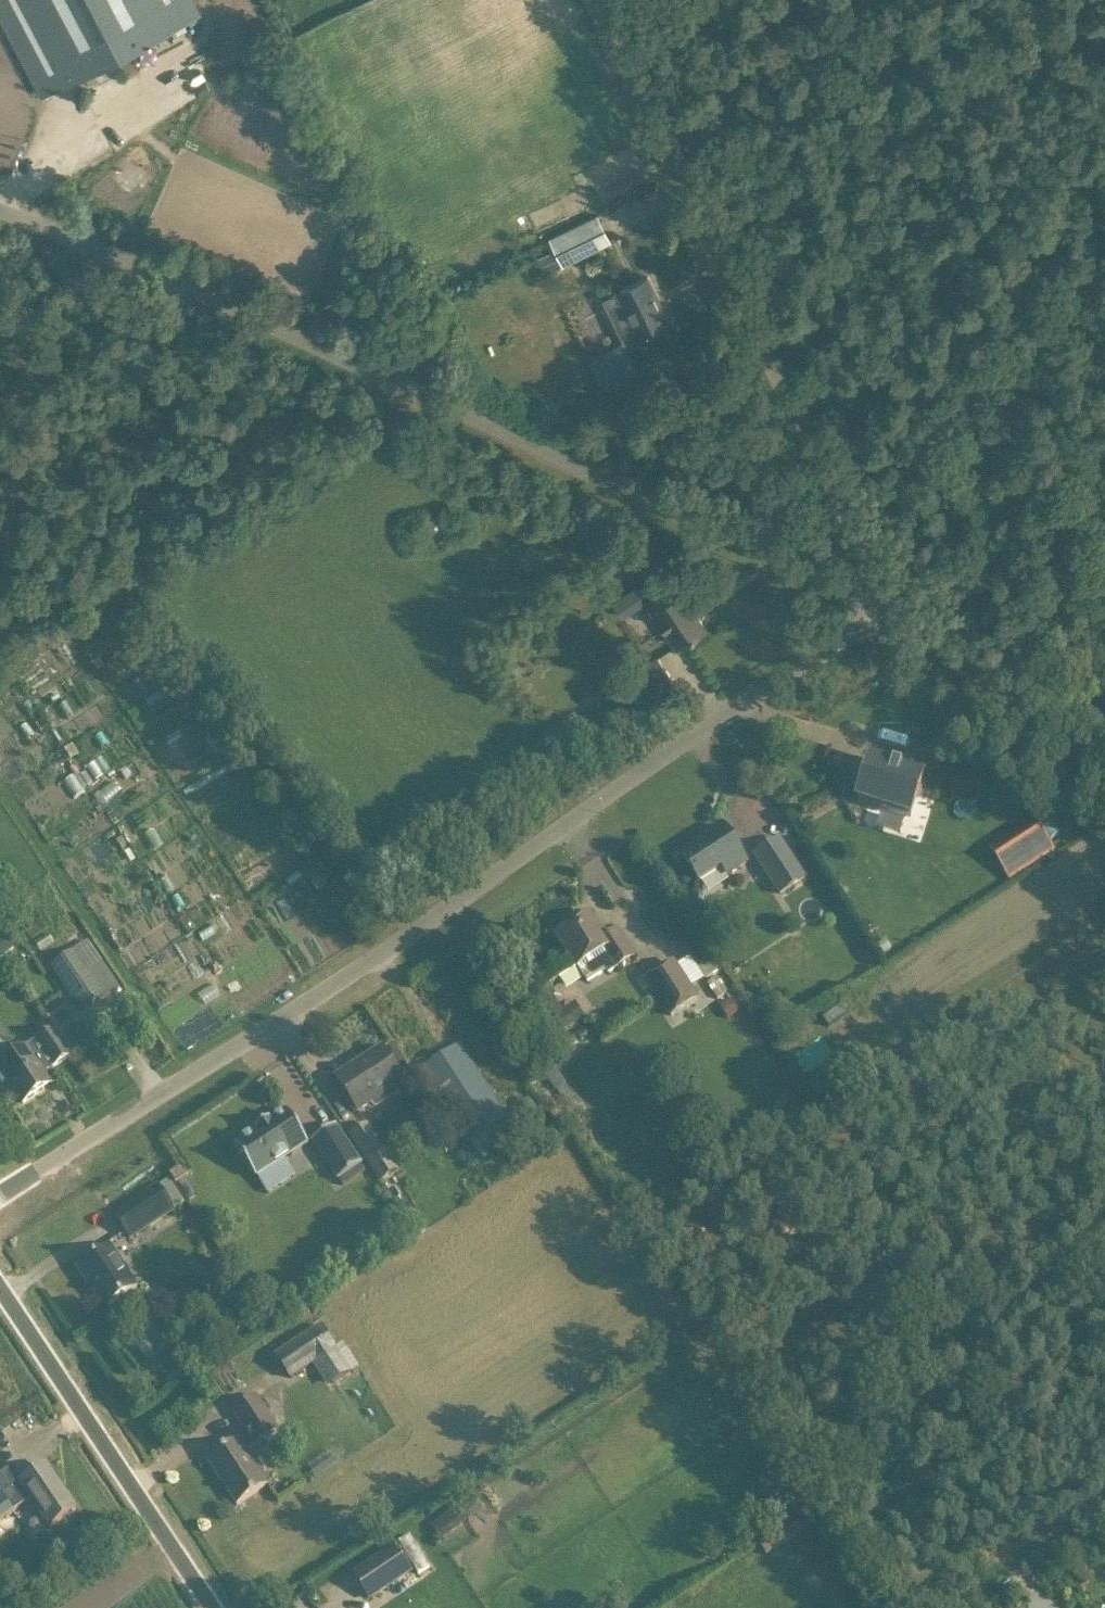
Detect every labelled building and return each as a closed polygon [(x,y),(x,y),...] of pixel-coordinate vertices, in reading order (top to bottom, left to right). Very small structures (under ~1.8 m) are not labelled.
[(95,0),(0,0),(0,11),(43,93),(122,52),(95,0)] [(122,52),(201,11),(195,0),(95,0),(122,52)] [(563,263),(611,240),(599,213),(550,237),(563,263)] [(604,296),(626,341),(670,320),(648,275),(604,296)] [(604,388),(623,379),(612,358),(594,368),(604,388)] [(111,574),(117,582),(127,575),(121,567),(111,574)] [(693,595),(686,583),(651,606),(677,644),(706,624),(689,598),(693,595)] [(638,586),(627,593),(636,606),(646,599),(638,586)] [(659,655),(633,672),(628,664),(617,672),(622,679),(621,680),(625,686),(637,704),(674,678),(659,655)] [(924,776),(870,759),(857,801),(911,817),(924,776)] [(793,795),(780,803),(789,817),(801,810),(793,795)] [(1033,819),(986,848),(1006,880),(1053,851),(1033,819)] [(724,827),(681,855),(700,884),(728,866),(732,873),(747,863),(724,827)] [(807,879),(781,838),(754,856),(780,896),(807,879)] [(588,983),(607,971),(609,974),(634,958),(617,932),(605,939),(589,915),(558,936),(588,983)] [(0,937),(0,960),(16,949),(6,933),(0,937)] [(886,940),(877,946),(883,955),(892,949),(886,940)] [(76,950),(52,967),(82,1014),(108,996),(76,950)] [(672,1016),(697,1000),(673,963),(648,980),(672,1016)] [(729,993),(718,977),(708,984),(718,1000),(729,993)] [(542,995),(546,1002),(555,996),(557,995),(550,985),(542,995)] [(739,1011),(732,1000),(721,1007),(728,1018),(739,1011)] [(564,1031),(579,1022),(569,1006),(563,1009),(554,1015),(564,1031)] [(73,1054),(55,1030),(0,1067),(0,1080),(3,1085),(8,1081),(24,1104),(44,1090),(37,1079),(73,1054)] [(499,1106),(487,1088),(459,1046),(446,1054),(442,1057),(431,1064),(423,1070),(425,1073),(470,1142),(471,1142),(506,1119),(507,1119),(499,1106)] [(405,1081),(386,1053),(384,1049),(337,1079),(358,1112),(371,1103),(375,1110),(400,1094),(395,1088),(405,1081)] [(828,1072),(809,1084),(819,1099),(838,1088),(828,1072)] [(257,1131),(235,1146),(257,1178),(309,1145),(288,1112),(272,1122),(271,1120),(256,1130),(257,1131)] [(350,1135),(369,1165),(387,1152),(368,1124),(367,1125),(350,1135)] [(362,1165),(336,1126),(313,1141),(339,1180),(362,1165)] [(183,1167),(170,1175),(176,1185),(189,1176),(183,1167)] [(115,1215),(130,1239),(171,1212),(174,1210),(159,1186),(115,1215)] [(643,1199),(636,1203),(647,1220),(654,1216),(643,1199)] [(106,1309),(137,1287),(110,1247),(79,1267),(106,1309)] [(214,1267),(207,1269),(204,1275),(206,1281),(212,1284),(219,1282),(222,1276),(220,1270),(214,1267)] [(257,1321),(242,1331),(247,1339),(262,1329),(257,1321)] [(325,1326),(278,1355),(293,1378),(316,1364),(331,1387),(354,1372),(325,1326)] [(239,1440),(226,1449),(208,1461),(237,1505),(269,1484),(247,1452),(279,1431),(256,1397),(233,1412),(248,1435),(240,1440),(239,1440)] [(21,1484),(0,1498),(0,1522),(14,1512),(19,1520),(37,1508),(51,1528),(77,1510),(47,1466),(21,1484)] [(438,1539),(459,1527),(452,1513),(430,1525),(438,1539)] [(354,1576),(370,1599),(412,1571),(396,1547),(354,1576)]
